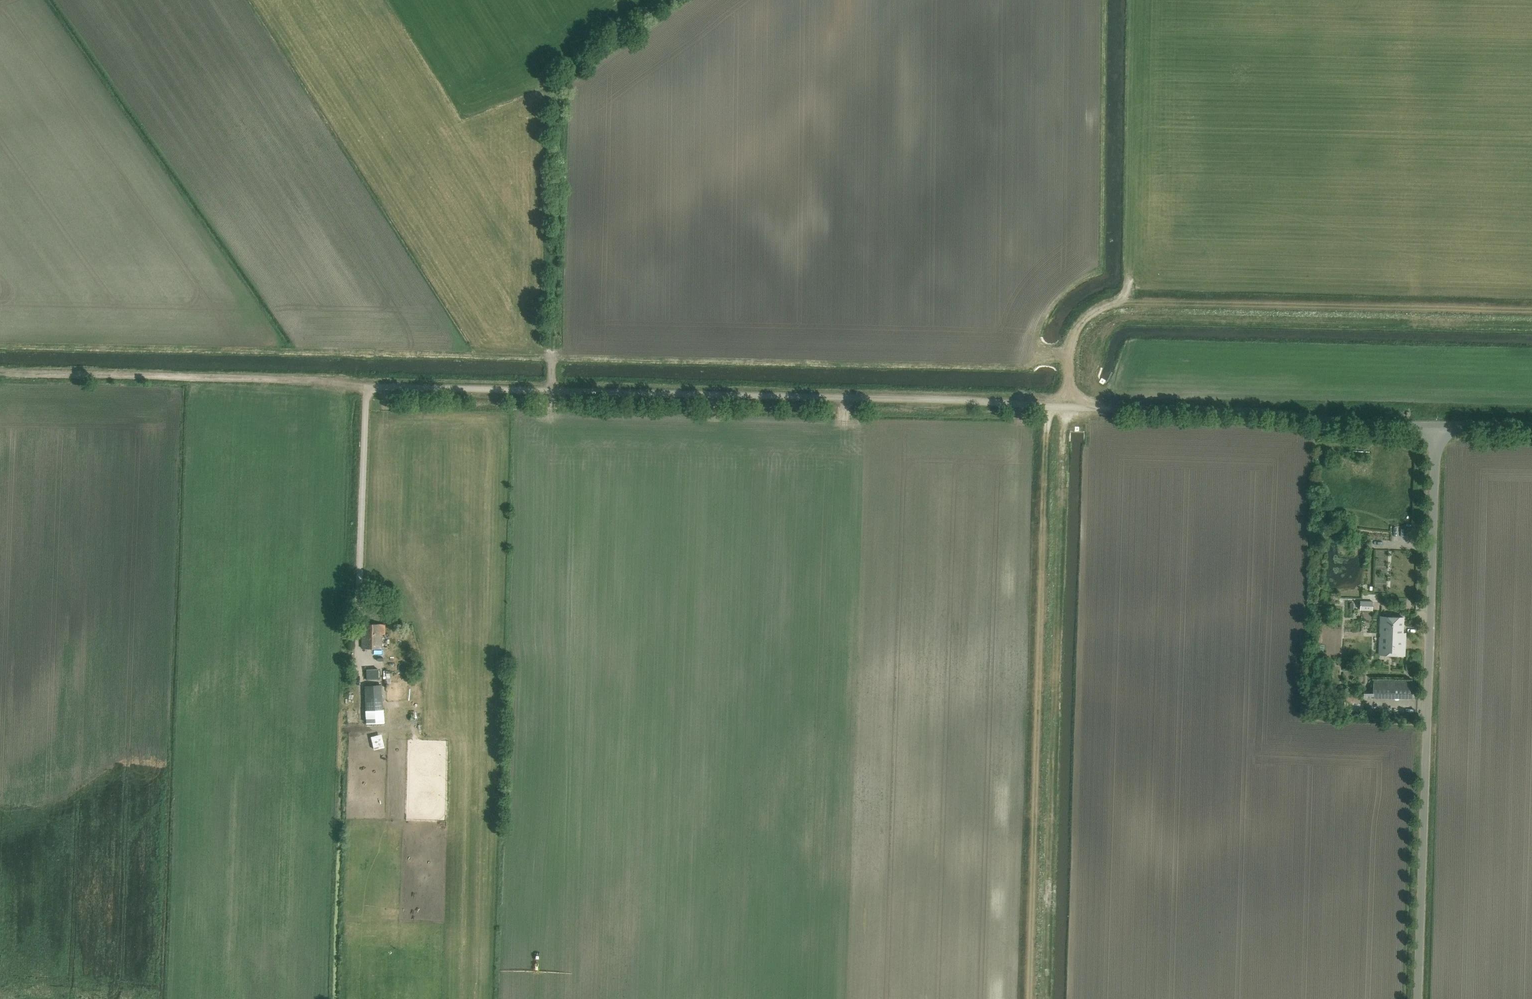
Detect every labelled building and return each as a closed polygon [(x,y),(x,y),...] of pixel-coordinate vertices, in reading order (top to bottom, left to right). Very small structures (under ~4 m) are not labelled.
[(1373,602),(1361,601),(1360,611),(1373,611),(1373,602)] [(1404,617),(1381,616),(1380,655),(1404,656),(1405,633),(1403,633),(1404,617)] [(381,624),(381,623),(362,623),(362,647),(381,647),(381,632),(384,632),(384,624),(381,624)] [(379,679),(378,669),(366,670),(367,680),(379,679)] [(1413,683),(1374,683),(1373,697),(1412,698),(1413,683)] [(383,710),(381,685),(364,686),(366,711),(383,710)]
